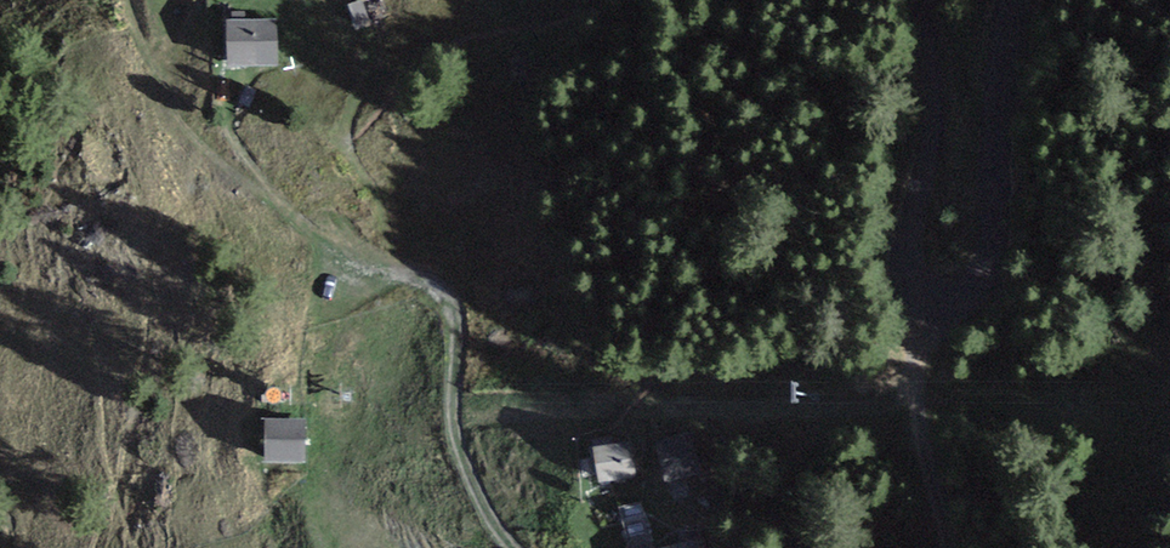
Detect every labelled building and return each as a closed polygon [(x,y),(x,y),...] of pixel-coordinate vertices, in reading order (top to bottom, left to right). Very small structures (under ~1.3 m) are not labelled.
[(271,65),(268,27),(221,31),(224,68),(271,65)] [(299,428),(261,428),(261,464),(298,464),(299,428)] [(688,440),(652,448),(659,480),(696,472),(688,440)] [(624,448),(589,454),(594,483),(629,477),(624,448)]
